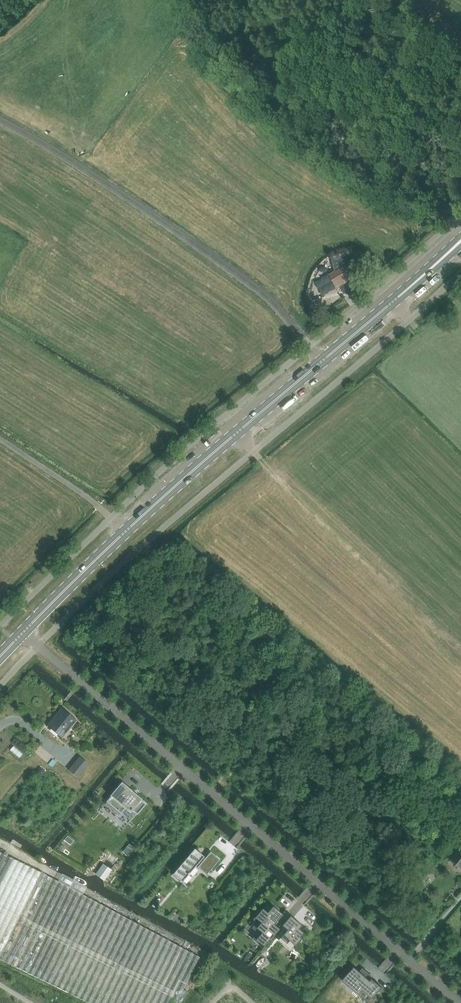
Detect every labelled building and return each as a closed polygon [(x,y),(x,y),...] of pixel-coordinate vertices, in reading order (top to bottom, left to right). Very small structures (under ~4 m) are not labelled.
[(352,282),(351,280),(361,274),(357,266),(360,265),(357,253),(331,260),(335,272),(329,275),(337,288),(348,282),(348,283),(350,282),(352,282)] [(62,708),(47,726),(61,738),(76,720),(62,708)] [(68,768),(78,776),(88,764),(79,756),(68,768)] [(133,791),(132,790),(132,791),(127,787),(127,788),(121,783),(110,796),(106,801),(121,814),(121,813),(125,809),(130,813),(131,811),(132,811),(136,814),(137,814),(146,804),(141,800),(138,797),(134,795),(131,793),(133,791)] [(64,840),(70,845),(73,841),(67,836),(64,840)] [(451,858),(460,866),(460,846),(451,858)] [(194,848),(173,874),(182,881),(194,867),(205,876),(219,859),(210,852),(205,857),(194,848)] [(54,986),(88,1002),(169,1002),(171,999),(177,1002),(180,1002),(188,992),(183,989),(199,957),(99,904),(0,852),(0,960),(54,986)] [(256,928),(261,932),(255,939),(263,946),(262,947),(262,948),(279,929),(273,924),(282,914),(272,906),(267,912),(262,908),(254,917),(260,922),(256,928)] [(286,943),(289,940),(295,946),(301,939),(300,937),(303,933),(299,929),(302,925),(290,915),(282,925),(287,930),(280,938),(286,943)] [(361,969),(360,971),(354,967),(344,979),(343,981),(360,995),(364,991),(373,999),(375,996),(382,987),(361,969)]
